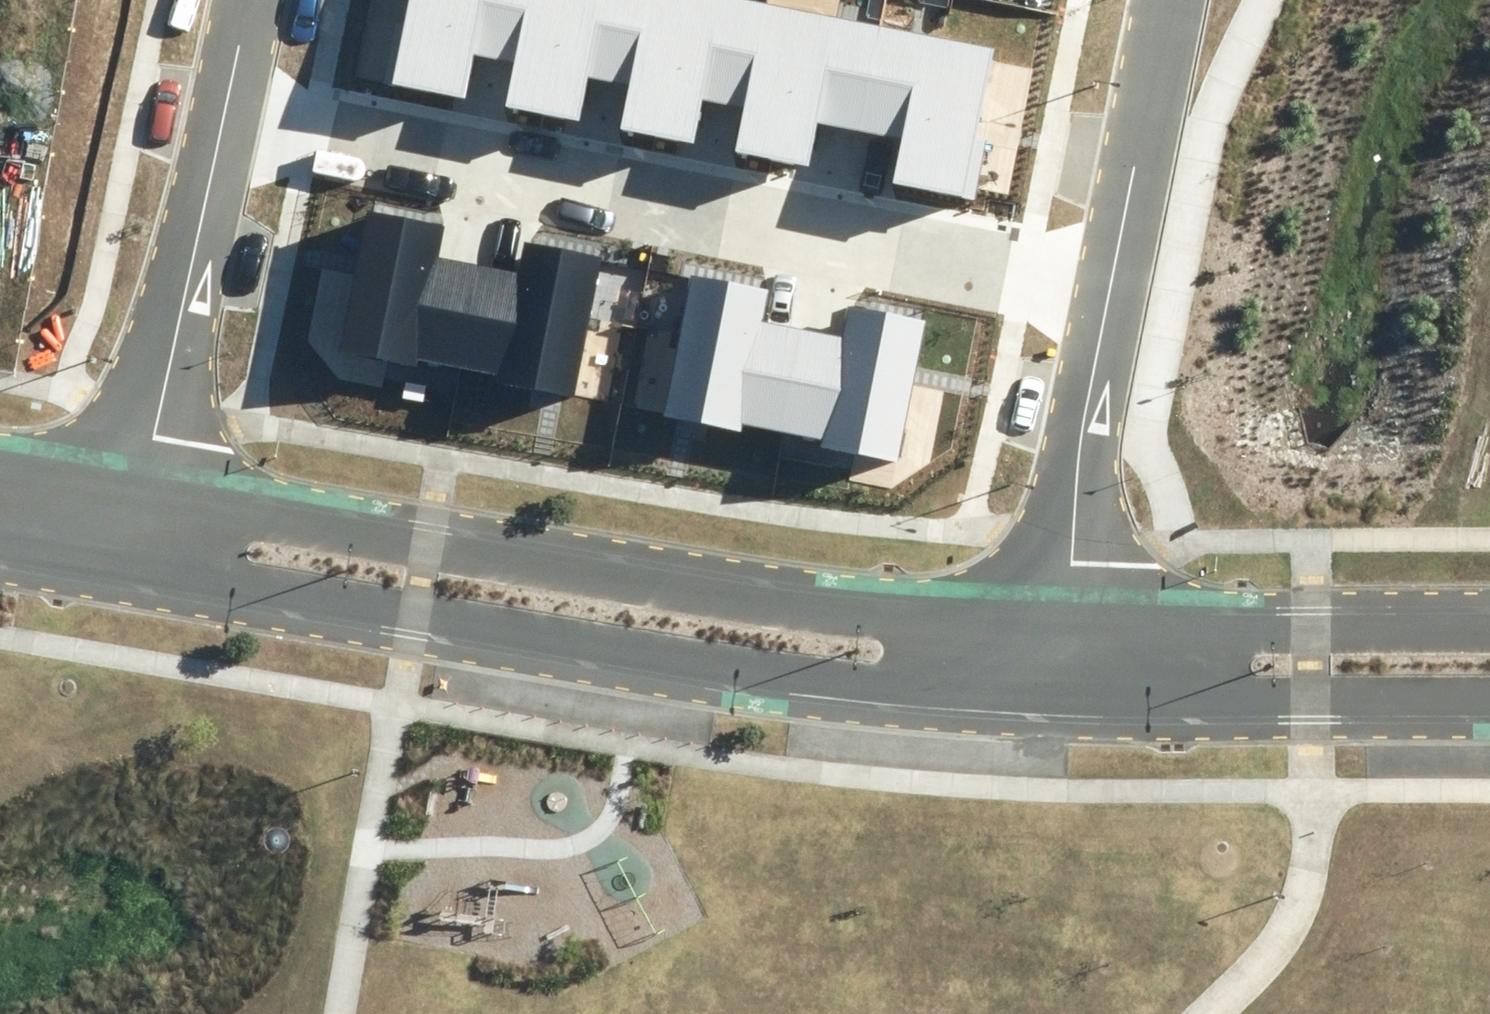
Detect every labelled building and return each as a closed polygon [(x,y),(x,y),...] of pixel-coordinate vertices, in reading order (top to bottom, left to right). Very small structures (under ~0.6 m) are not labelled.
[(528,0),(409,0),(392,85),(464,99),(473,55),(515,64),(528,0)] [(648,0),(528,0),(515,64),(506,107),(578,122),(587,77),(630,86),(648,0)] [(766,5),(742,0),(648,0),(630,86),(621,131),(693,145),(702,101),(744,110),(766,5)] [(859,132),(881,27),(766,5),(744,110),(736,154),(808,168),(817,124),(859,132)] [(993,50),(881,27),(859,132),(901,141),(892,183),(974,199),(986,140),(975,138),(993,50)] [(420,358),(458,365),(478,263),(438,256),(444,225),(369,210),(341,350),(419,365),(420,358)] [(478,263),(458,365),(498,373),(497,381),(574,396),(601,256),(527,242),(521,272),(478,263)] [(743,423),(780,431),(801,329),(761,322),(767,291),(691,276),(664,416),(741,431),(743,423)] [(801,329),(780,431),(821,439),(819,447),(896,462),(924,322),(850,308),(844,338),(801,329)]
